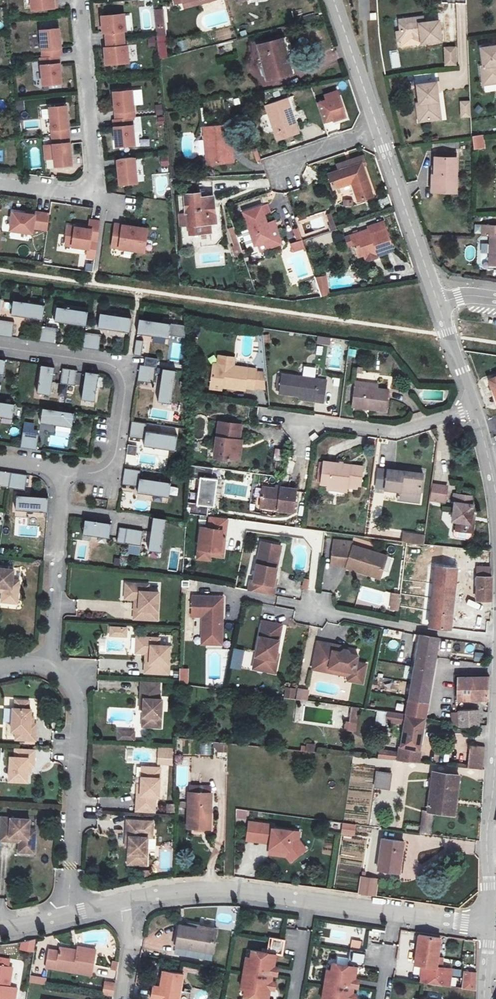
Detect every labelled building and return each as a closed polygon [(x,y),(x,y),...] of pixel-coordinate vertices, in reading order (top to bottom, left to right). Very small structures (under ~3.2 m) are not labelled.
[(26,16),(51,14),(50,5),(47,5),(47,0),(25,0),(26,16)] [(169,14),(185,11),(193,9),(194,14),(209,10),(207,0),(166,0),(169,14)] [(234,12),(254,6),(253,0),(231,0),(234,12)] [(156,35),(165,35),(164,9),(155,9),(156,35)] [(203,16),(204,23),(210,23),(210,28),(228,25),(226,13),(203,16)] [(100,38),(100,46),(118,44),(117,36),(120,36),(118,20),(96,22),(97,38),(100,38)] [(391,39),(393,47),(412,44),(413,50),(432,47),(429,27),(414,30),(410,30),(409,24),(390,27),(391,39)] [(35,36),(37,63),(53,62),(55,61),(53,34),(35,36)] [(119,52),(118,44),(100,46),(101,54),(99,54),(100,70),(123,68),(121,52),(119,52)] [(456,66),(456,46),(443,47),(444,66),(456,66)] [(493,59),(492,50),(471,52),(473,70),(470,70),(472,89),(490,87),(488,69),(492,69),(491,59),(493,59)] [(277,51),(255,56),(263,90),(285,85),(277,51)] [(34,63),(37,90),(55,89),(53,62),(37,63),(34,63)] [(428,94),(427,84),(406,86),(407,105),(405,105),(407,123),(425,121),(423,104),(426,103),(425,94),(428,94)] [(107,97),(110,124),(128,123),(126,95),(107,97)] [(469,101),(459,101),(460,118),(470,117),(469,101)] [(322,107),(324,111),(336,107),(334,102),(322,107)] [(324,111),(313,115),(320,134),(330,130),(330,132),(343,128),(336,107),(324,111)] [(283,110),(260,119),(272,153),(295,144),(283,110)] [(43,112),(46,142),(62,140),(60,111),(43,112)] [(107,125),(109,152),(128,150),(126,123),(107,125)] [(220,138),(197,140),(201,177),(228,174),(226,159),(223,160),(220,138)] [(46,142),(49,171),(65,169),(62,140),(46,142)] [(451,157),(451,150),(431,149),(430,155),(451,157)] [(449,194),(451,157),(430,155),(430,163),(423,163),(424,191),(449,194)] [(110,164),(113,189),(130,187),(127,162),(110,164)] [(329,175),(331,180),(353,174),(356,172),(355,166),(329,175)] [(154,194),(170,193),(169,173),(153,174),(154,194)] [(331,180),(323,184),(328,200),(345,193),(352,210),(365,205),(353,174),(331,180)] [(192,209),(178,210),(180,228),(185,227),(186,239),(192,238),(192,246),(206,245),(205,237),(209,237),(208,212),(193,213),(192,209)] [(330,230),(335,229),(330,213),(325,215),(330,230)] [(6,216),(4,234),(25,237),(26,232),(40,234),(43,218),(28,216),(27,219),(19,218),(6,216)] [(254,218),(238,224),(249,252),(252,251),(255,257),(275,249),(266,227),(259,230),(254,218)] [(475,221),(474,231),(480,232),(479,259),(495,260),(495,222),(475,221)] [(62,230),(59,249),(82,252),(84,245),(91,246),(94,226),(83,224),(82,230),(82,233),(69,231),(62,230)] [(232,257),(240,256),(235,227),(227,228),(232,257)] [(108,228),(105,251),(136,256),(139,233),(108,228)] [(352,268),(358,265),(371,260),(373,266),(388,261),(380,239),(363,245),(362,240),(344,246),(352,268)] [(296,245),(285,249),(288,257),(299,253),(296,245)] [(360,271),(373,266),(371,260),(358,265),(360,271)] [(321,282),(310,284),(315,298),(323,298),(321,282)] [(463,319),(466,305),(455,303),(453,316),(463,319)] [(1,306),(0,314),(0,319),(30,323),(32,310),(1,306)] [(76,316),(44,311),(43,325),(74,329),(76,316)] [(118,322),(87,318),(85,331),(116,336),(118,322)] [(156,328),(126,324),(124,337),(154,341),(156,328)] [(43,348),(45,333),(29,330),(27,345),(43,348)] [(89,339),(72,336),(70,352),(86,354),(89,339)] [(317,345),(305,343),(304,350),(315,351),(317,345)] [(130,345),(123,344),(120,359),(128,360),(130,345)] [(143,365),(156,366),(157,359),(144,357),(143,365)] [(164,368),(159,400),(171,402),(176,370),(164,368)] [(202,368),(199,386),(211,388),(211,391),(234,395),(235,392),(242,393),(244,374),(202,368)] [(41,371),(29,369),(25,395),(37,397),(41,371)] [(142,372),(126,369),(124,385),(140,387),(142,372)] [(483,375),(487,386),(492,385),(495,398),(495,397),(495,370),(483,375)] [(83,398),(96,400),(99,372),(86,371),(83,398)] [(57,373),(50,372),(48,388),(55,389),(57,373)] [(162,374),(149,372),(145,403),(157,405),(162,374)] [(62,390),(65,374),(57,373),(55,389),(62,390)] [(85,377),(72,375),(68,402),(81,404),(85,377)] [(269,397),(289,400),(303,402),(302,406),(313,407),(315,391),(306,390),(307,384),(271,380),(271,382),(269,395),(269,397)] [(210,395),(211,391),(211,388),(199,386),(198,394),(210,395)] [(377,393),(344,389),(342,410),(374,414),(377,393)] [(160,404),(160,411),(157,411),(157,422),(179,422),(179,404),(160,404)] [(62,416),(31,411),(29,425),(60,429),(62,416)] [(134,427),(118,424),(116,440),(131,443),(131,448),(162,452),(164,439),(133,434),(134,427)] [(228,430),(206,428),(202,462),(221,465),(224,446),(226,446),(228,430)] [(11,435),(8,451),(25,453),(27,438),(11,435)] [(230,447),(226,446),(224,446),(221,465),(227,466),(230,447)] [(124,449),(115,447),(113,457),(123,458),(124,449)] [(352,470),(312,465),(309,487),(336,491),(337,488),(348,490),(352,470)] [(127,473),(112,471),(109,487),(125,489),(124,494),(156,498),(158,486),(126,481),(127,473)] [(372,493),(388,495),(408,497),(411,478),(375,474),(372,493)] [(12,493),(14,478),(0,476),(0,491),(12,493)] [(203,485),(185,483),(182,512),(199,514),(203,485)] [(433,485),(419,483),(416,499),(431,501),(433,485)] [(252,491),(250,506),(267,509),(267,512),(283,515),(287,493),(267,490),(267,493),(252,491)] [(461,494),(441,492),(439,517),(443,518),(443,528),(461,530),(461,494)] [(407,504),(408,497),(388,495),(387,502),(407,504)] [(36,499),(4,497),(4,511),(35,512),(36,499)] [(267,515),(267,512),(267,509),(250,506),(249,513),(267,515)] [(153,521),(140,519),(135,551),(148,553),(153,521)] [(99,526),(73,522),(71,535),(97,539),(99,526)] [(212,537),(213,525),(196,523),(195,535),(187,534),(185,554),(197,556),(196,561),(197,561),(209,563),(211,545),(208,541),(208,536),(212,537)] [(130,533),(106,530),(104,545),(127,548),(130,533)] [(424,544),(425,534),(403,531),(402,542),(424,544)] [(264,546),(248,543),(241,582),(238,581),(236,591),(262,596),(263,586),(261,585),(262,580),(264,568),(260,568),(264,546)] [(339,548),(320,546),(318,565),(334,566),(333,568),(350,573),(351,568),(368,573),(374,555),(340,546),(339,548)] [(197,556),(185,554),(183,564),(196,566),(197,561),(196,561),(197,556)] [(445,566),(423,564),(422,578),(417,626),(438,628),(445,566)] [(368,573),(351,568),(350,573),(367,577),(368,573)] [(0,572),(0,600),(9,601),(11,583),(4,583),(5,572),(0,572)] [(478,575),(464,575),(464,598),(478,598),(478,575)] [(303,578),(301,588),(307,590),(310,579),(303,578)] [(122,610),(122,620),(145,621),(146,593),(135,593),(136,586),(118,585),(118,601),(123,601),(127,601),(127,610),(122,610)] [(389,610),(399,611),(401,593),(391,592),(389,610)] [(388,595),(381,594),(379,608),(387,609),(388,595)] [(211,598),(181,597),(180,618),(191,618),(190,638),(209,638),(209,617),(211,617),(211,598)] [(209,638),(190,638),(190,646),(210,646),(211,617),(209,617),(209,638)] [(272,626),(252,623),(246,657),(249,658),(247,670),(265,674),(268,660),(265,660),(266,654),(272,626)] [(128,637),(128,626),(107,625),(107,636),(128,637)] [(427,638),(408,635),(395,715),(414,719),(427,638)] [(133,664),(132,674),(155,675),(157,647),(146,647),(147,640),(129,639),(128,655),(134,655),(138,655),(137,664),(133,664)] [(324,645),(308,643),(302,670),(319,673),(320,668),(344,672),(342,682),(352,683),(356,665),(346,663),(348,656),(340,654),(337,651),(334,650),(330,652),(323,651),(324,645)] [(179,684),(188,684),(189,668),(179,668),(179,684)] [(320,668),(319,673),(339,676),(338,681),(342,682),(344,672),(320,668)] [(167,671),(167,686),(175,687),(176,671),(167,671)] [(476,676),(445,677),(446,699),(476,699),(476,676)] [(137,717),(136,728),(148,729),(150,701),(146,701),(147,685),(129,684),(128,700),(132,700),(131,710),(131,717),(137,717)] [(284,687),(284,698),(295,699),(296,687),(284,687)] [(5,710),(3,710),(2,734),(7,734),(6,741),(25,742),(26,726),(23,726),(20,726),(21,719),(21,711),(18,711),(19,703),(11,703),(10,711),(5,710)] [(348,709),(340,708),(338,724),(346,725),(348,709)] [(466,712),(446,712),(446,713),(447,714),(447,726),(466,726),(466,712)] [(395,715),(377,713),(375,722),(394,725),(389,753),(388,762),(407,763),(414,719),(395,715)] [(114,733),(114,741),(122,742),(122,734),(114,733)] [(210,755),(210,742),(201,742),(201,755),(210,755)] [(472,747),(457,745),(455,768),(470,769),(472,747)] [(157,764),(173,764),(174,748),(158,748),(157,764)] [(1,759),(0,774),(0,782),(18,783),(18,775),(18,768),(21,768),(24,768),(25,752),(6,751),(5,759),(1,759)] [(389,753),(369,751),(367,760),(388,762),(389,753)] [(189,785),(188,762),(176,762),(177,785),(189,785)] [(125,796),(124,812),(142,813),(143,797),(146,797),(148,769),(136,769),(135,779),(129,779),(129,786),(128,796),(125,796)] [(382,774),(368,772),(365,789),(380,791),(382,774)] [(430,774),(423,774),(419,811),(423,812),(443,814),(447,776),(430,774)] [(203,796),(180,796),(180,831),(199,831),(199,817),(203,817),(203,796)] [(247,818),(247,810),(237,809),(236,818),(247,818)] [(419,811),(407,810),(407,816),(418,818),(416,835),(420,835),(423,812),(419,811)] [(418,818),(407,816),(405,833),(416,835),(418,818)] [(0,820),(0,843),(1,843),(1,839),(10,839),(10,844),(10,849),(25,850),(26,832),(19,832),(20,821),(0,820)] [(133,838),(134,822),(116,821),(115,838),(119,839),(118,849),(118,856),(123,857),(123,867),(135,868),(136,839),(133,838)] [(268,855),(301,858),(304,827),(248,822),(246,841),(269,843),(268,855)] [(354,836),(356,824),(342,822),(341,834),(354,836)] [(394,842),(373,840),(369,871),(390,873),(394,842)] [(355,879),(353,896),(368,898),(371,881),(358,879),(355,879)] [(195,928),(178,925),(174,946),(211,952),(214,934),(194,931),(195,928)] [(195,925),(195,928),(194,931),(214,934),(215,928),(195,925)] [(442,938),(419,935),(415,964),(434,967),(437,967),(442,938)] [(258,998),(267,998),(269,988),(274,989),(275,981),(271,980),(272,974),(276,974),(278,967),(273,966),(276,954),(282,955),(285,940),(269,937),(266,952),(251,949),(250,957),(246,956),(240,988),(245,988),(243,995),(258,998)] [(348,946),(361,947),(361,940),(349,939),(348,946)] [(19,950),(34,951),(35,941),(20,940),(19,950)] [(57,952),(47,951),(44,968),(90,976),(95,950),(75,947),(75,951),(74,955),(57,952)] [(355,995),(351,994),(352,987),(356,988),(358,981),(353,980),(356,968),(362,969),(365,953),(349,950),(347,966),(332,963),(330,971),(326,970),(321,998),(354,998),(355,995)] [(437,967),(434,967),(433,977),(440,978),(442,968),(437,967)] [(21,990),(12,990),(14,970),(12,969),(11,969),(0,969),(0,998),(20,998),(21,990)] [(461,989),(476,990),(477,971),(463,970),(461,989)] [(159,987),(157,998),(178,998),(182,974),(162,971),(159,987)] [(28,975),(27,982),(44,985),(45,978),(28,975)] [(115,984),(105,982),(102,994),(112,996),(115,984)] [(159,987),(152,986),(150,998),(157,998),(159,987)]
